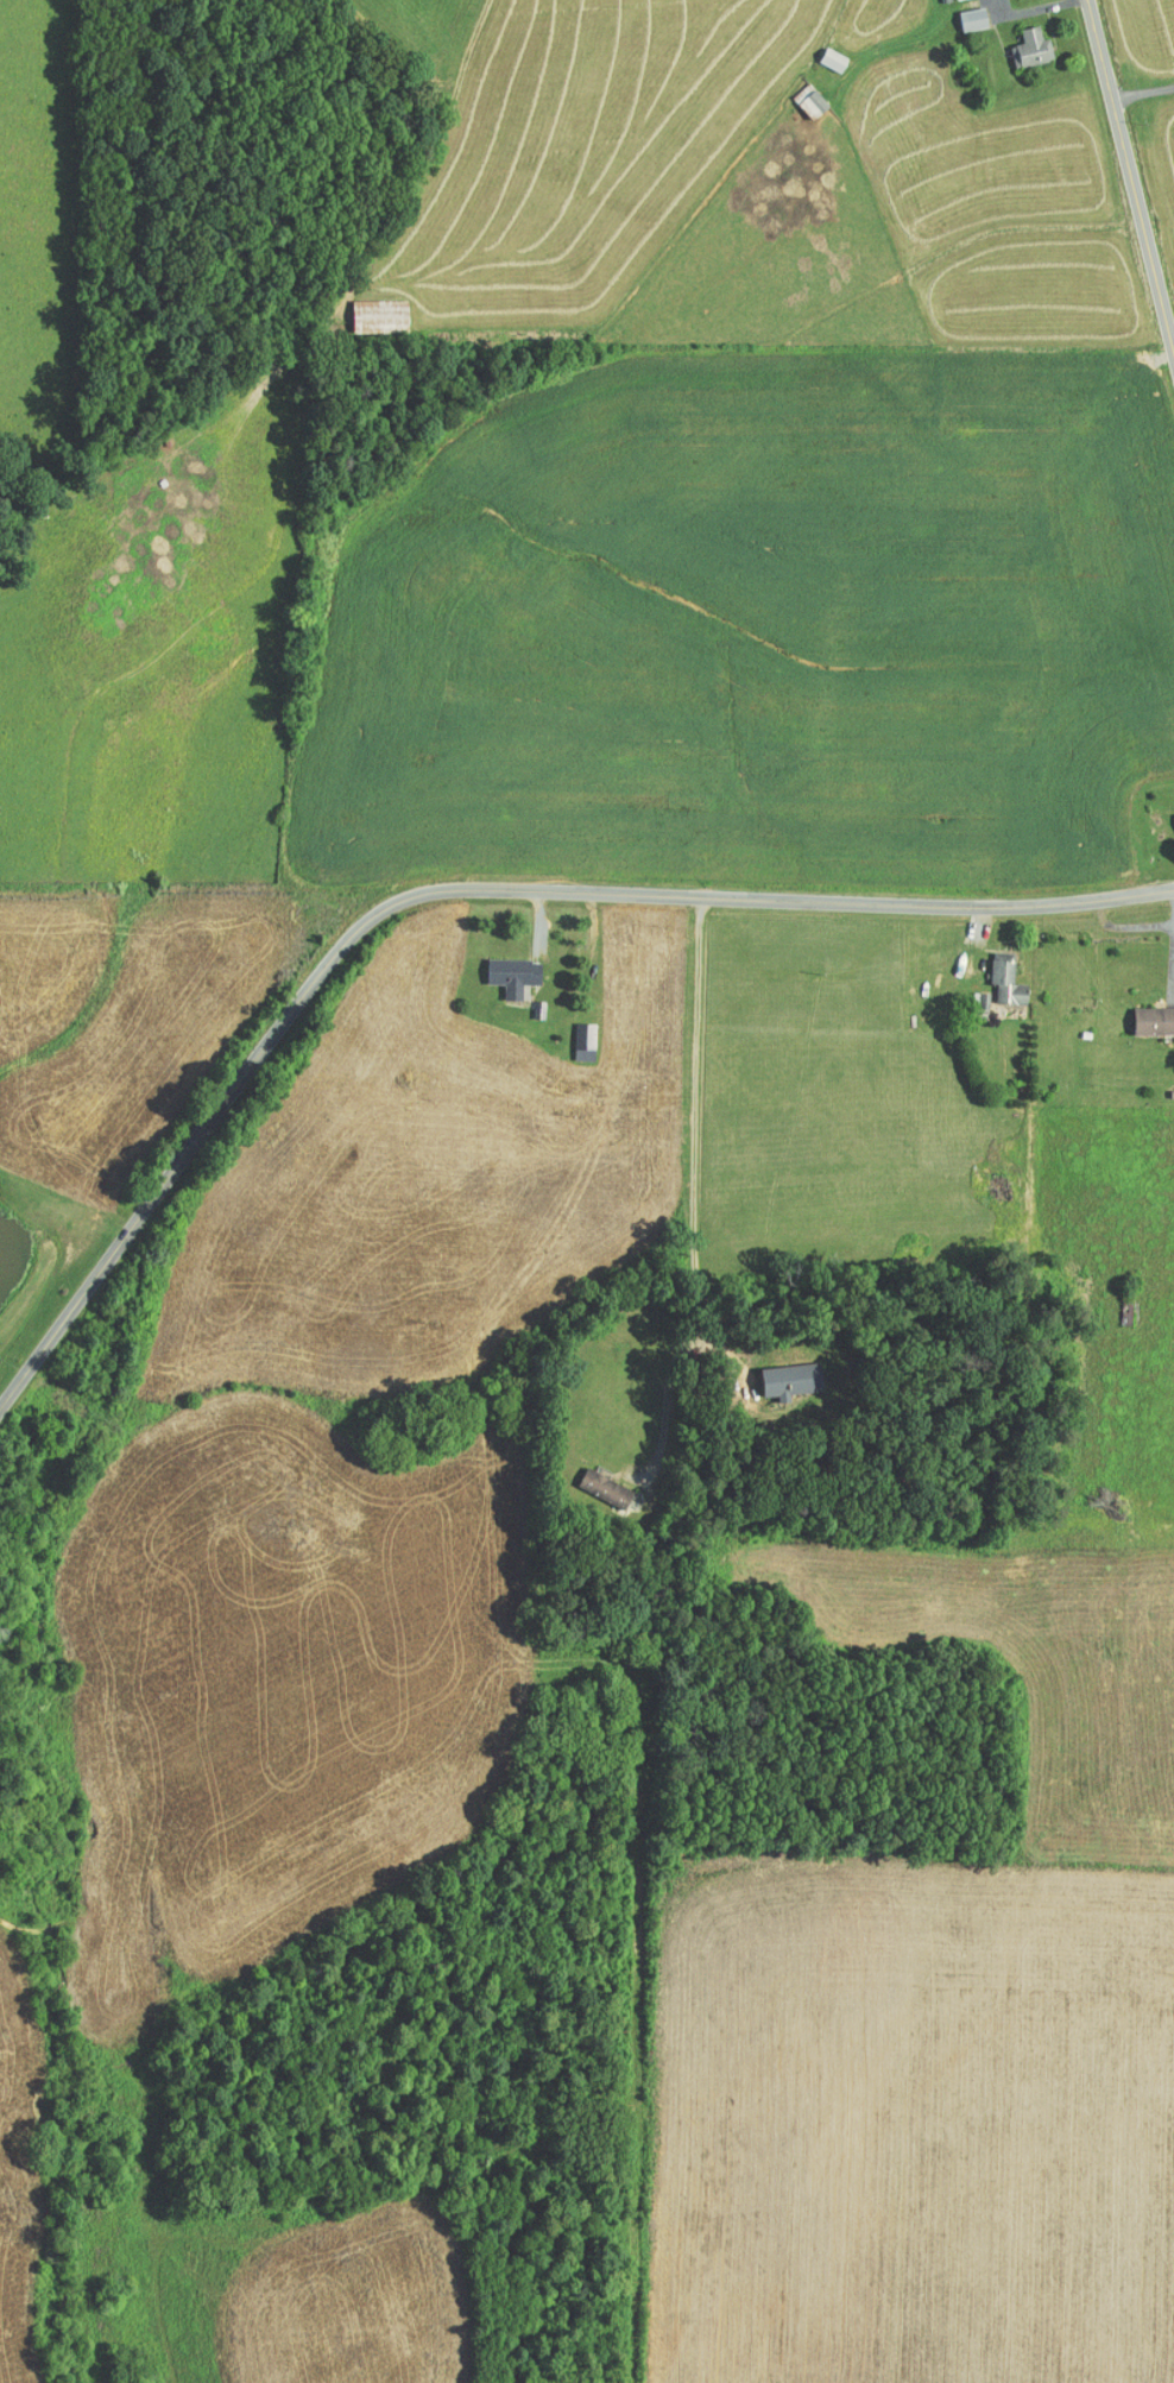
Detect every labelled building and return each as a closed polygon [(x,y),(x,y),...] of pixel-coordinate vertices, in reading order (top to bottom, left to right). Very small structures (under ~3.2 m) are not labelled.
[(976,19),(972,0),(967,0),(946,4),(950,24),(976,19)] [(1036,30),(1031,32),(1027,17),(1008,22),(1011,35),(1003,37),(1009,60),(1042,51),(1036,30)] [(836,50),(814,39),(806,55),(828,66),(836,50)] [(817,97),(795,75),(779,91),(800,113),(817,97)] [(339,325),(395,324),(394,292),(339,292),(339,325)] [(1173,825),(1173,804),(1165,806),(1169,826),(1173,825)] [(983,994),(1015,996),(1015,975),(1001,975),(1002,946),(979,945),(978,976),(984,976),(983,994)] [(474,976),(491,976),(491,992),(509,992),(510,976),(528,976),(528,953),(475,952),(474,976)] [(1121,999),(1121,1026),(1172,1026),(1171,999),(1121,999)] [(582,1052),(583,1016),(563,1015),(562,1051),(582,1052)] [(747,1360),(751,1389),(765,1388),(766,1395),(778,1394),(777,1385),(809,1381),(806,1354),(747,1360)] [(610,1502),(620,1483),(574,1459),(565,1478),(610,1502)]
